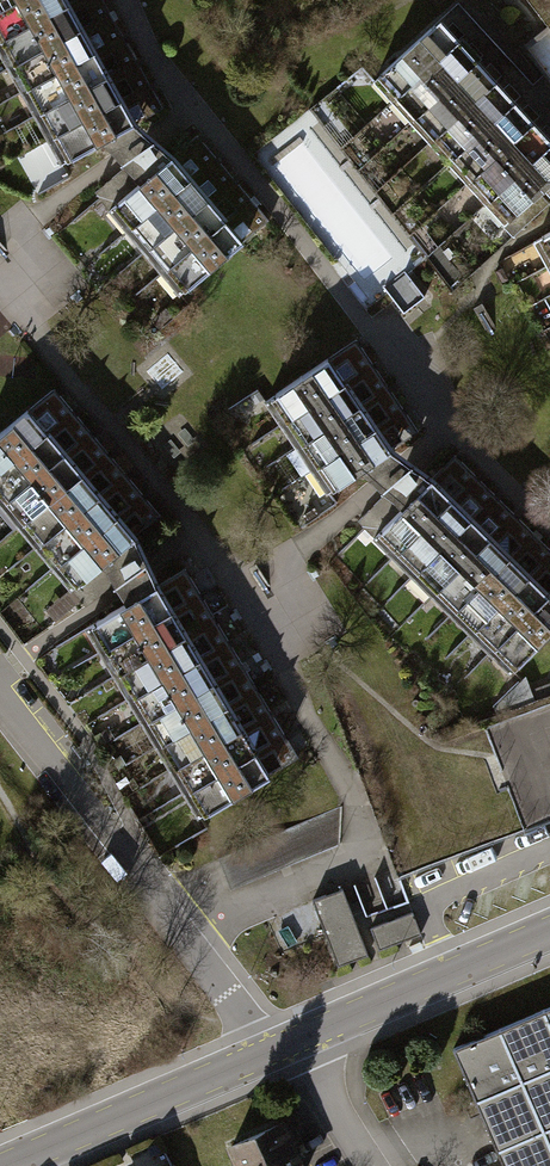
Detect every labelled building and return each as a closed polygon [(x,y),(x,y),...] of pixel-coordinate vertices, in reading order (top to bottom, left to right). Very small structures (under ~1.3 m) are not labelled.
[(77,156),(164,107),(103,0),(0,0),(0,19),(77,156)] [(545,73),(549,79),(549,0),(528,0),(548,25),(525,44),(545,73)] [(382,74),(510,209),(541,186),(549,195),(549,79),(545,73),(537,81),(458,4),(382,74)] [(196,140),(121,205),(193,288),(268,223),(196,140)] [(539,240),(549,259),(549,234),(539,240)] [(405,271),(384,287),(403,313),(424,297),(405,271)] [(354,341),(277,391),(336,481),(413,431),(354,341)] [(0,439),(0,472),(92,577),(164,514),(56,391),(0,439)] [(380,530),(517,664),(549,631),(549,555),(451,458),(380,530)] [(189,571),(103,623),(217,808),(303,755),(189,571)] [(341,808),(219,859),(231,891),(337,848),(341,808)] [(343,888),(312,900),(338,966),(368,955),(343,888)] [(412,911),(370,927),(379,950),(421,934),(412,911)] [(453,1055),(496,1157),(474,1165),(549,1165),(549,1014),(453,1055)] [(283,1117),(224,1143),(234,1165),(306,1165),(283,1117)]
